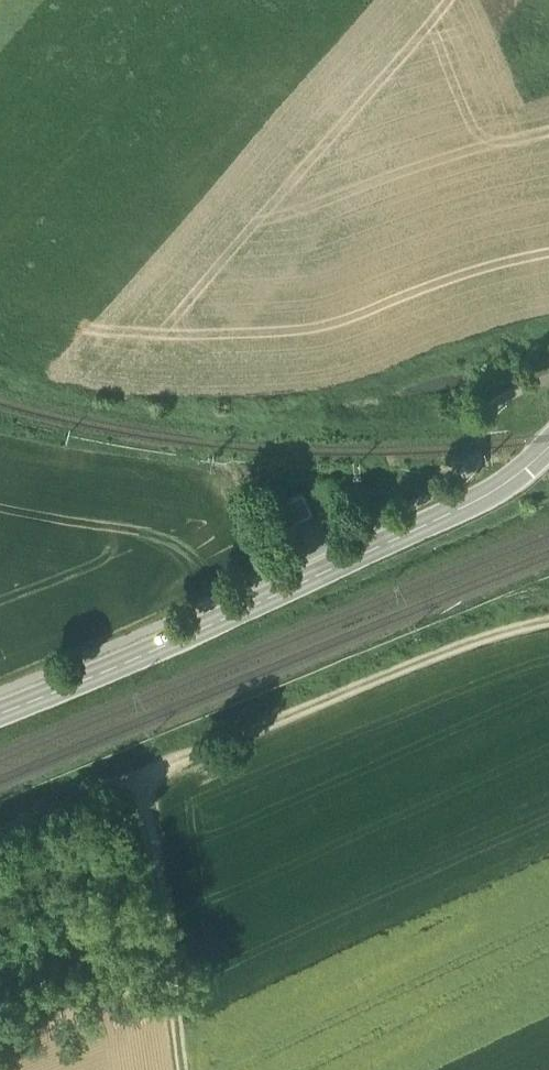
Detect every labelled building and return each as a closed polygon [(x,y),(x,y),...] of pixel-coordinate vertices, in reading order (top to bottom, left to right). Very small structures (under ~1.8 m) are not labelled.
[(286,502),(295,520),(311,512),(302,494),(286,502)]
